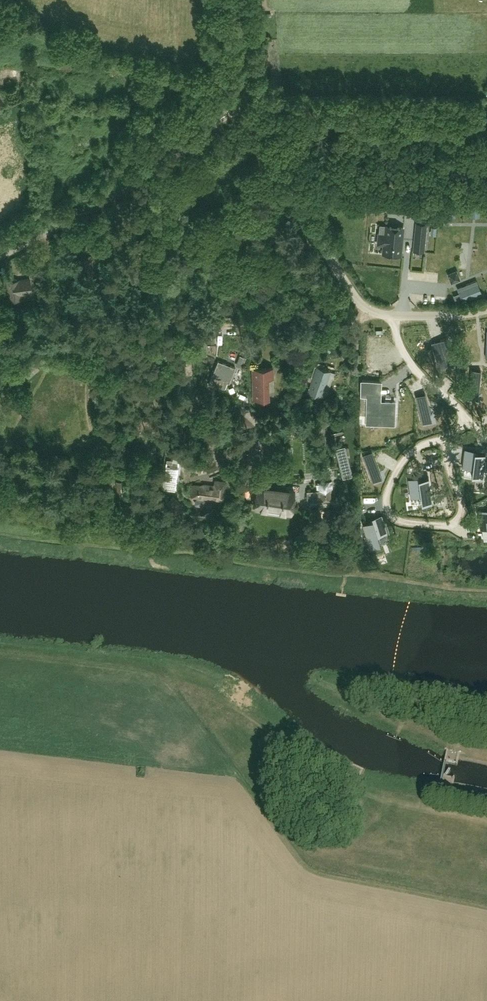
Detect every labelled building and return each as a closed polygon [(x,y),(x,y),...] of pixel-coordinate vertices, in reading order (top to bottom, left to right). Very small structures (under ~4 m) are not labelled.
[(276,17),(268,17),(268,27),(277,27),(276,17)] [(365,196),(364,206),(374,207),(375,197),(365,196)] [(456,206),(456,201),(453,201),(453,198),(449,198),(449,201),(447,201),(447,212),(451,212),(455,212),(455,206),(456,206)] [(479,213),(479,206),(480,206),(480,202),(477,201),(477,199),(473,199),(473,201),(471,201),(471,213),(475,213),(479,213)] [(384,241),(383,250),(401,251),(403,224),(385,223),(384,231),(382,231),(379,231),(379,233),(379,241),(384,241)] [(424,252),(427,224),(416,223),(413,251),(424,252)] [(76,262),(83,279),(94,274),(90,262),(93,261),(91,256),(76,262)] [(7,281),(9,300),(21,299),(20,295),(32,293),(30,279),(7,281)] [(478,284),(458,292),(462,302),(482,294),(478,284)] [(206,333),(196,333),(196,351),(206,351),(206,333)] [(448,365),(441,339),(431,342),(439,368),(448,365)] [(294,343),(292,355),(299,357),(300,352),(304,353),(305,348),(301,347),(302,345),(294,343)] [(360,374),(360,373),(361,354),(352,353),(351,373),(356,373),(356,374),(360,375),(360,374)] [(235,367),(229,365),(230,364),(218,359),(208,383),(215,386),(216,384),(223,386),(222,387),(225,388),(227,382),(229,383),(230,379),(232,374),(235,367)] [(307,392),(321,397),(330,370),(323,368),(324,364),(318,362),(316,366),(315,365),(311,376),(313,377),(307,392)] [(253,367),(253,399),(267,398),(267,378),(272,378),(272,367),(253,367)] [(479,388),(481,370),(471,369),(469,387),(479,388)] [(371,387),(383,386),(382,375),(370,376),(371,387)] [(8,388),(8,380),(0,381),(0,388),(8,388)] [(431,416),(425,393),(415,395),(421,418),(431,416)] [(367,394),(365,422),(394,424),(395,401),(379,401),(379,395),(367,394)] [(341,425),(330,428),(328,430),(329,436),(332,437),(343,434),(341,425)] [(244,441),(247,446),(251,446),(257,442),(258,439),(257,435),(253,434),(246,438),(244,441)] [(350,455),(348,447),(338,449),(340,457),(350,455)] [(472,468),(472,475),(482,477),(485,453),(475,451),(476,449),(465,448),(463,467),(472,468)] [(380,473),(372,451),(362,454),(371,476),(380,473)] [(205,463),(194,466),(197,476),(208,473),(205,463)] [(421,495),(422,503),(432,501),(428,477),(419,479),(419,477),(408,478),(411,497),(421,495)] [(127,499),(125,479),(115,480),(118,500),(127,499)] [(216,479),(215,486),(211,486),(211,484),(204,483),(203,485),(192,483),(191,495),(197,495),(197,498),(195,500),(194,504),(196,506),(202,506),(204,505),(205,502),(205,500),(204,499),(204,496),(223,498),(225,480),(216,479)] [(317,492),(307,492),(308,502),(330,500),(329,490),(332,490),(332,482),(317,482),(317,492)] [(258,485),(254,507),(290,512),(294,490),(258,485)] [(174,514),(182,507),(173,497),(165,504),(174,514)] [(478,510),(480,529),(486,528),(486,509),(478,510)] [(370,545),(380,542),(378,535),(387,532),(381,514),(371,518),(372,519),(363,522),(370,545)]
